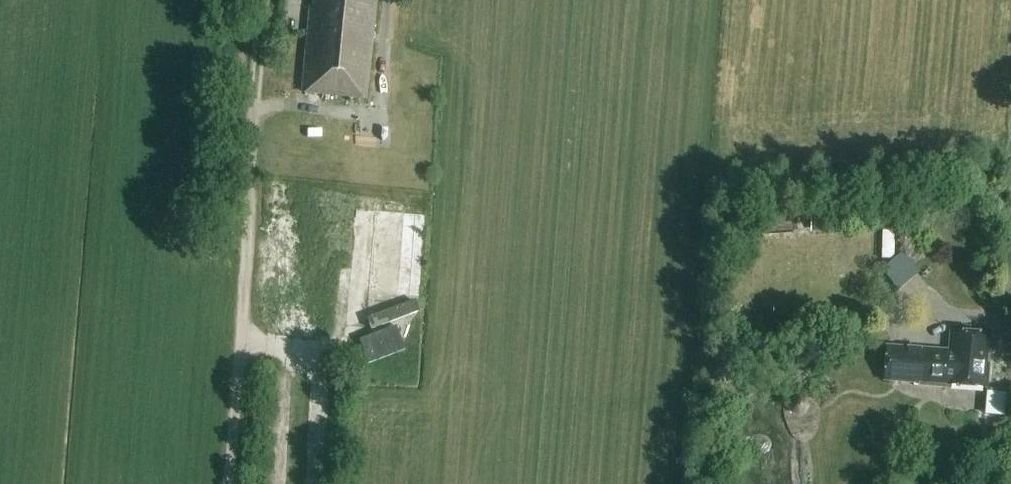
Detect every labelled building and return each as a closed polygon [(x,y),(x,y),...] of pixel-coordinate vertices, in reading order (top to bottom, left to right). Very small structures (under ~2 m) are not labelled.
[(315,7),(312,7),(303,93),(366,99),(376,0),(315,0),(315,7)] [(275,62),(273,79),(286,80),(288,63),(275,62)] [(380,150),(369,294),(419,298),(430,154),(380,150)] [(810,232),(833,231),(833,214),(809,215),(810,232)] [(903,287),(923,268),(905,249),(885,268),(903,287)] [(369,364),(405,350),(396,326),(359,340),(369,364)] [(946,385),(987,388),(990,336),(951,333),(949,351),(887,346),(885,380),(920,383),(920,385),(946,387),(946,385)] [(989,387),(988,412),(1008,413),(1010,388),(989,387)] [(1010,425),(980,421),(978,439),(1008,443),(1010,425)]
